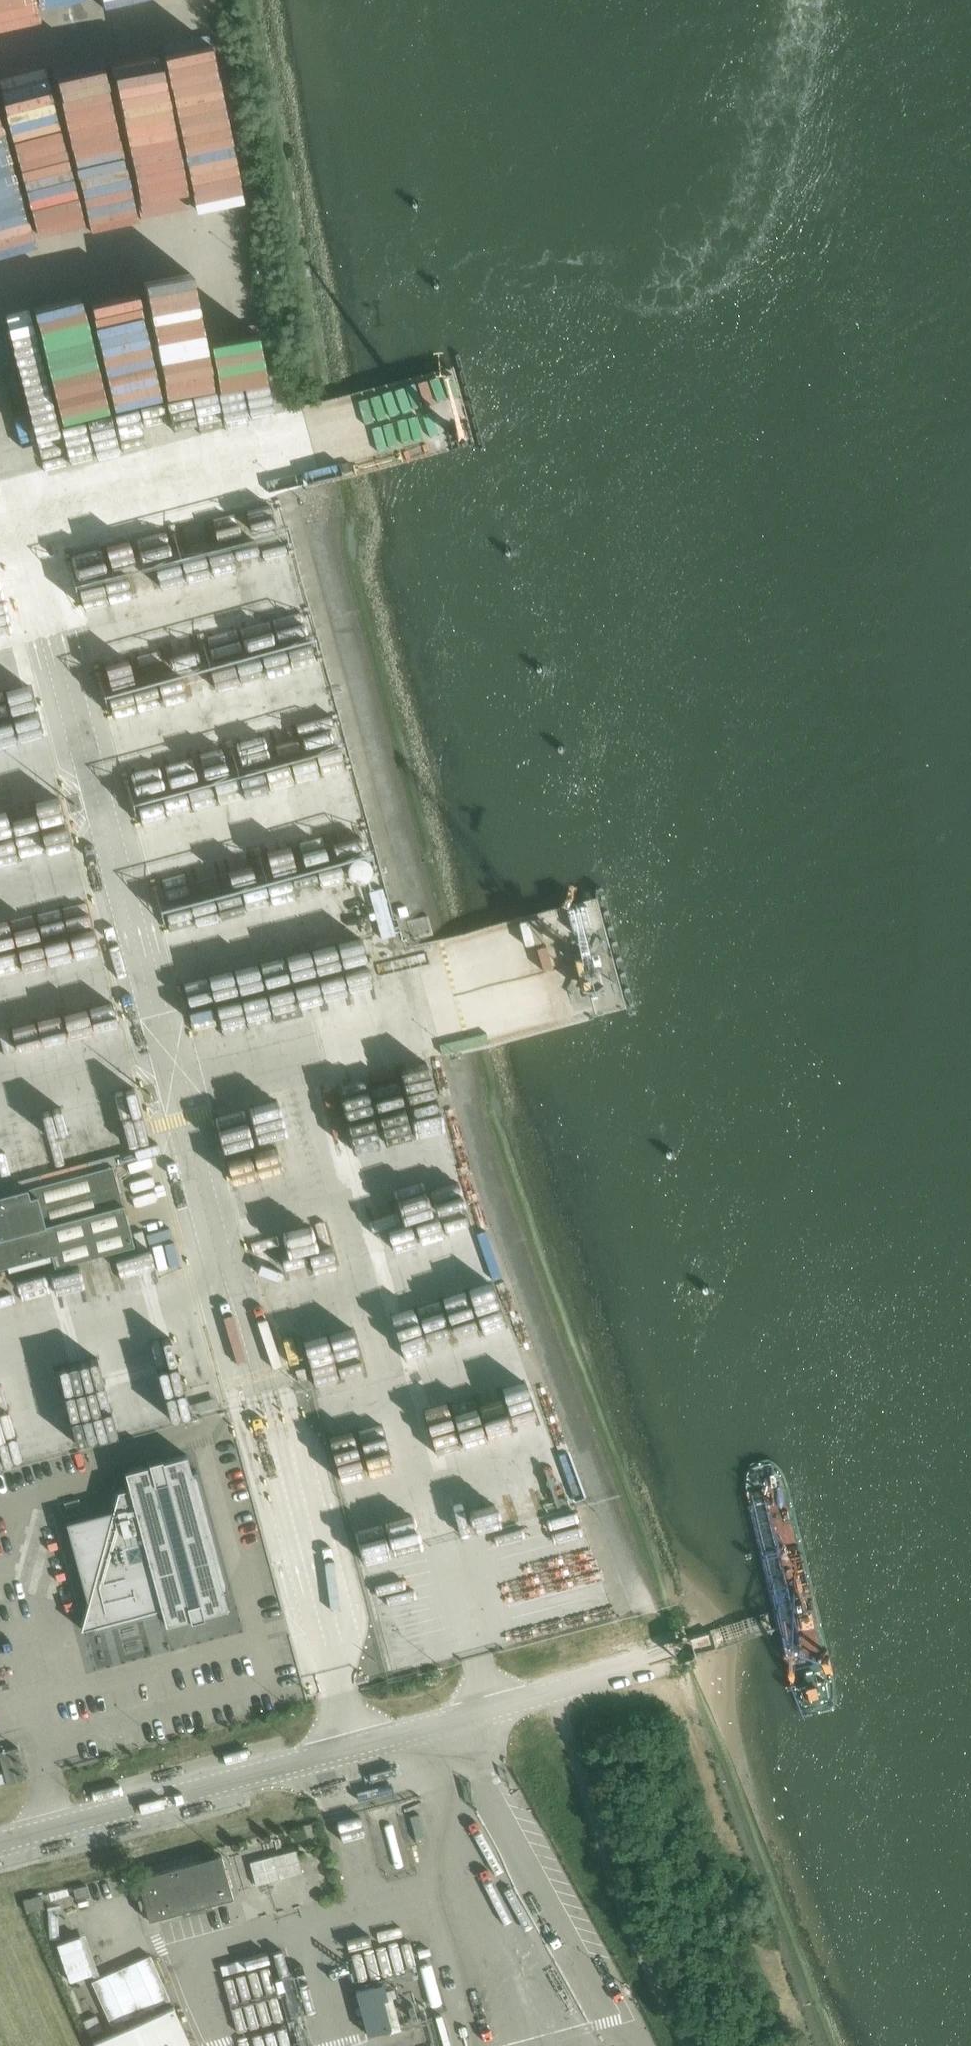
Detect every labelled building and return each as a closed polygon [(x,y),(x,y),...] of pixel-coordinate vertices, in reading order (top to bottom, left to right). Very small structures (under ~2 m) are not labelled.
[(64,146),(56,97),(71,95),(69,83),(102,77),(99,57),(51,66),(51,69),(1,78),(7,112),(0,114),(0,192),(21,188),(15,155),(64,146)] [(252,272),(203,281),(226,409),(255,404),(253,394),(273,391),(252,272)] [(61,798),(15,808),(30,873),(76,862),(61,798)] [(0,1196),(0,1267),(51,1253),(54,1265),(133,1245),(112,1166),(0,1196)] [(113,1434),(194,1415),(188,1391),(162,1397),(161,1392),(107,1405),(113,1434)] [(112,1510),(65,1523),(87,1606),(81,1629),(94,1626),(94,1629),(162,1611),(165,1624),(227,1607),(186,1454),(124,1471),(129,1488),(118,1491),(112,1510)] [(0,1752),(0,1759),(7,1784),(26,1779),(17,1747),(0,1752)] [(314,1836),(311,1824),(301,1826),(304,1838),(314,1836)] [(392,1890),(412,1884),(400,1844),(379,1850),(392,1890)] [(222,1856),(137,1878),(149,1921),(233,1898),(222,1856)] [(40,1895),(23,1899),(27,1912),(44,1908),(40,1895)] [(150,1955),(91,1981),(111,2025),(112,2025),(148,2008),(169,1999),(150,1955)] [(148,2008),(112,2025),(116,2033),(93,2043),(95,2045),(192,2045),(174,2007),(152,2016),(148,2008)] [(103,2029),(96,2015),(83,2021),(90,2035),(103,2029)]
